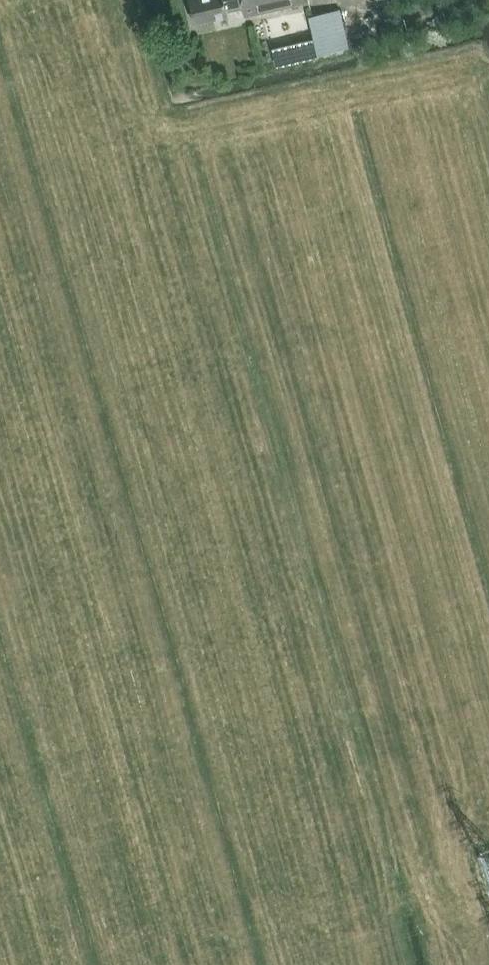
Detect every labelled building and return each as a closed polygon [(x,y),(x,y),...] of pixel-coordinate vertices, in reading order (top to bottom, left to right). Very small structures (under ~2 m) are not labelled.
[(308,0),(194,0),(198,19),(230,12),(229,7),(244,3),(247,14),(308,0)] [(349,47),(340,8),(309,15),(318,54),(349,47)]
